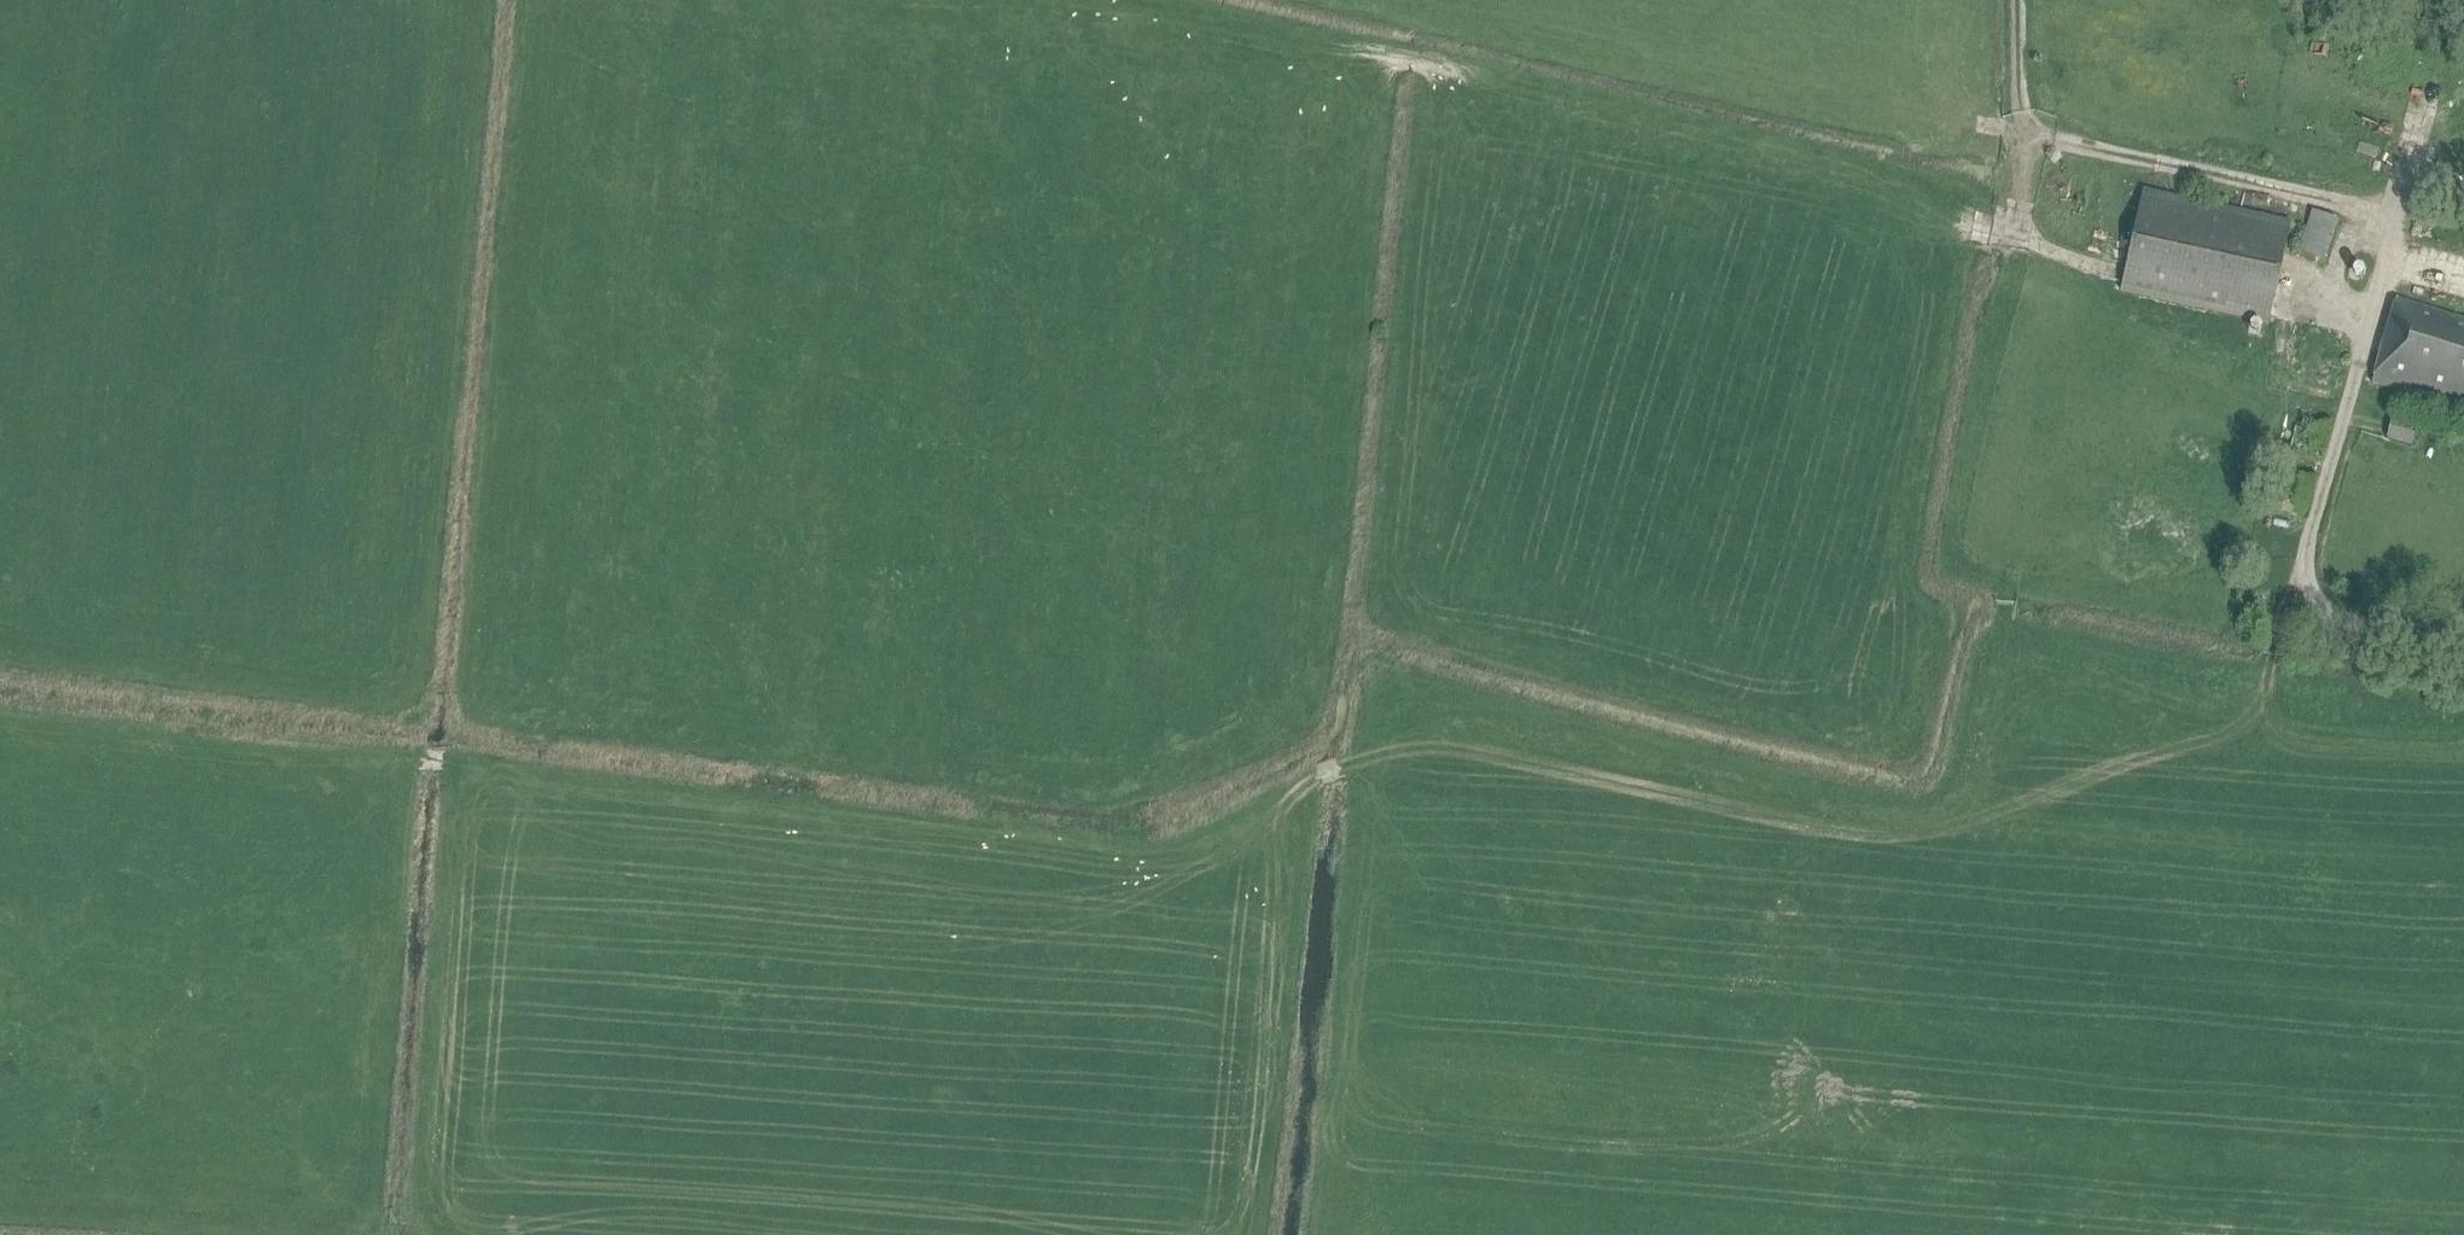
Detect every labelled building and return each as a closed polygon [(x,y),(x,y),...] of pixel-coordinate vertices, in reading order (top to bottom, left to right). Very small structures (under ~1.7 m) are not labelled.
[(2267,322),(2289,220),(2141,187),(2119,289),(2267,322)] [(2338,220),(2310,211),(2297,254),(2324,263),(2338,220)] [(2393,303),(2369,387),(2463,415),(2463,323),(2393,303)] [(2405,413),(2394,410),(2392,418),(2391,418),(2385,438),(2412,445),(2417,425),(2403,421),(2405,413)]
